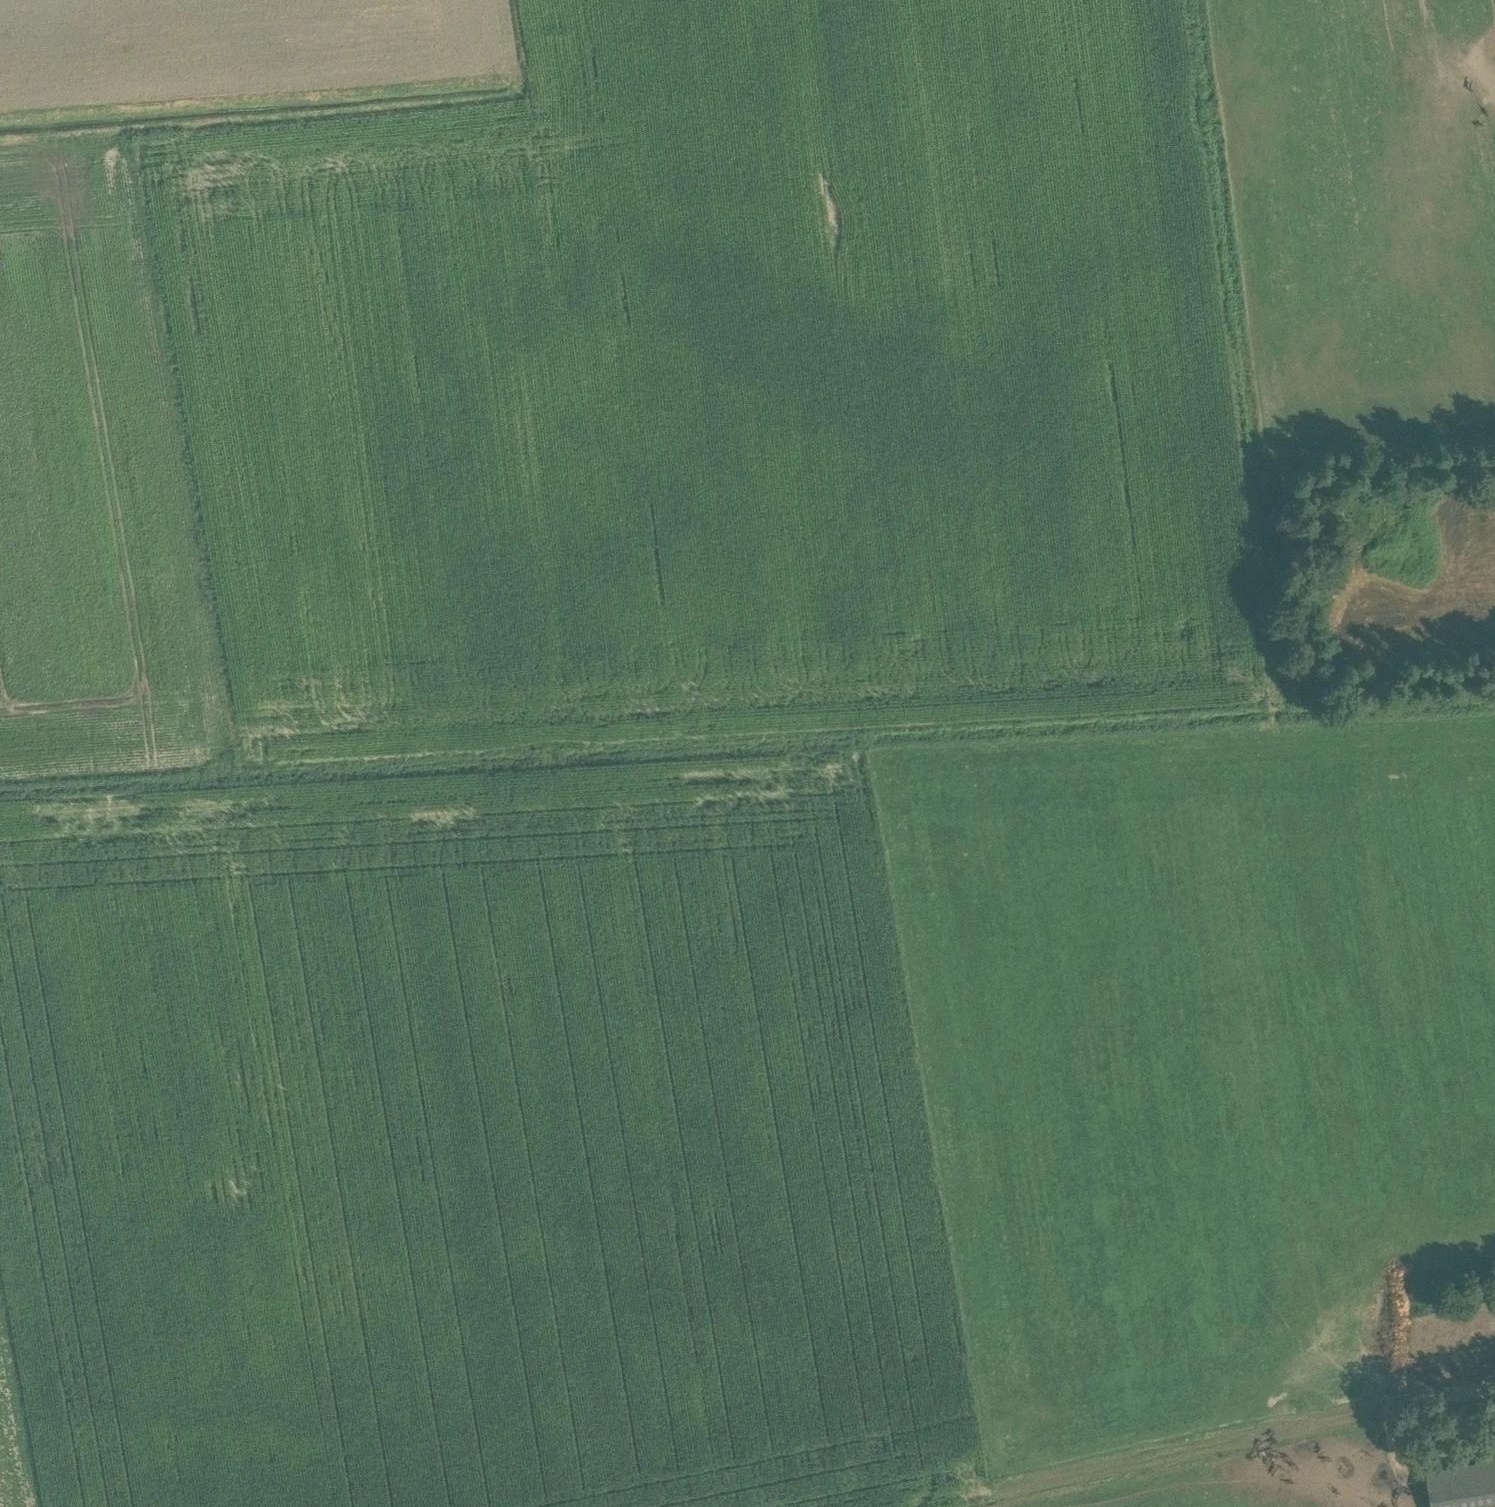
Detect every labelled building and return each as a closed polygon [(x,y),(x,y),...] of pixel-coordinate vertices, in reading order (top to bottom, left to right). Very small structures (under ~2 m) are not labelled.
[(1426,1477),(1431,1506),(1494,1506),(1494,1466),(1426,1477)]
